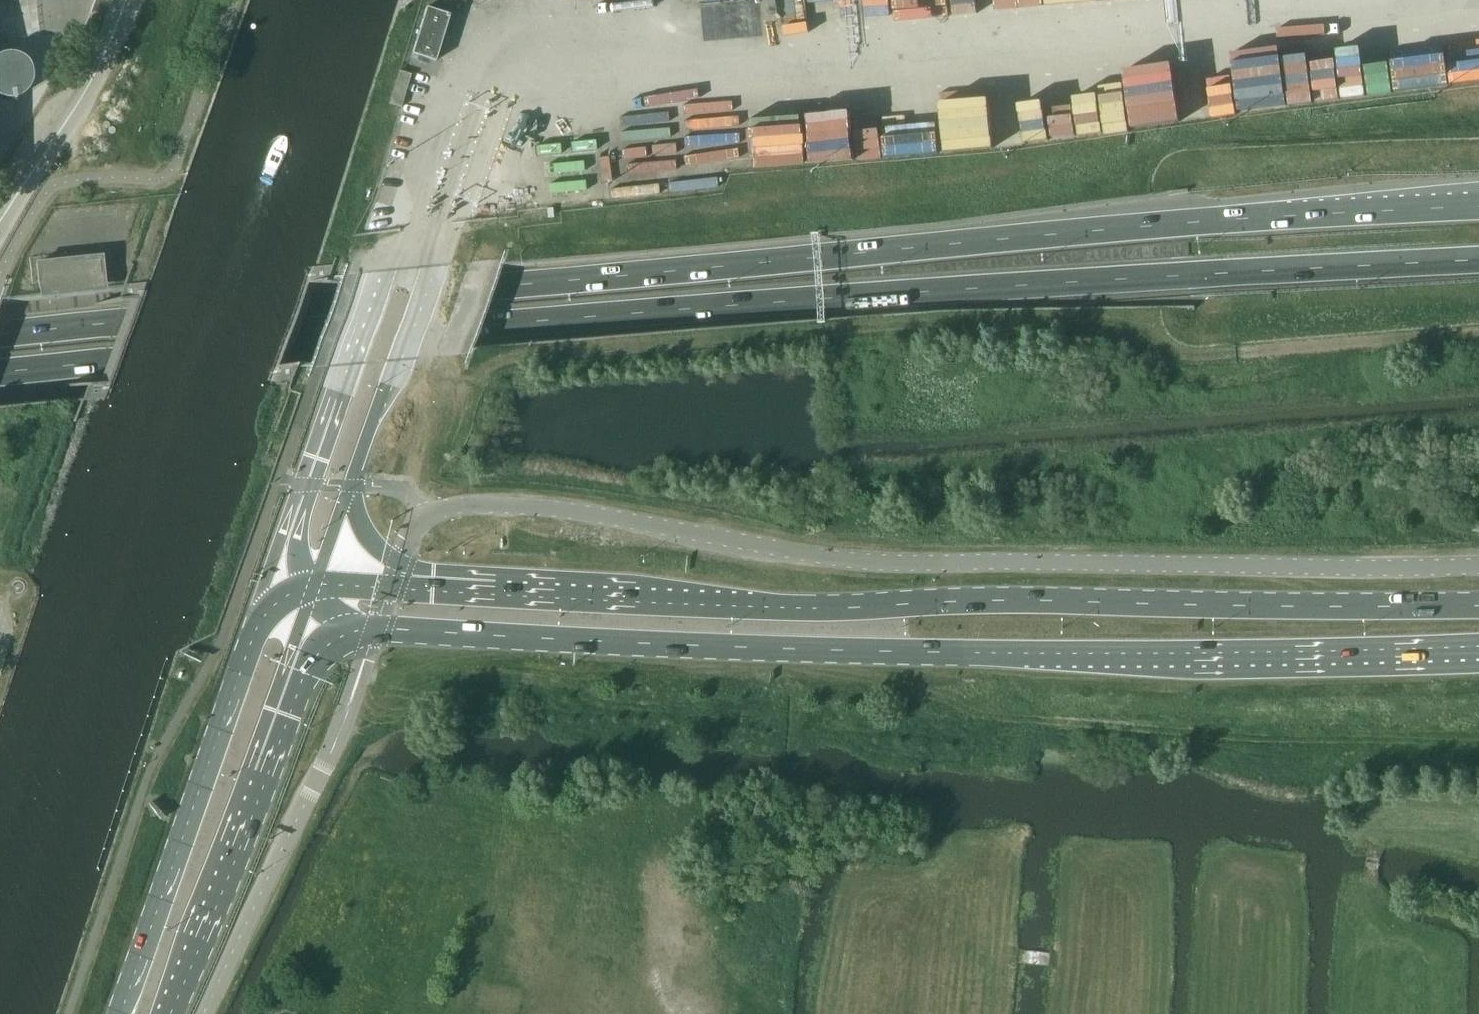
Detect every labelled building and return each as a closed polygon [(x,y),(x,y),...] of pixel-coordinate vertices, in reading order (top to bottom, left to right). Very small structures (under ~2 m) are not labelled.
[(450,14),(426,7),(412,54),(435,61),(450,14)] [(411,74),(400,71),(389,103),(401,107),(411,74)] [(0,101),(0,136),(16,135),(12,100),(0,101)] [(36,263),(38,289),(106,282),(103,256),(36,263)]
